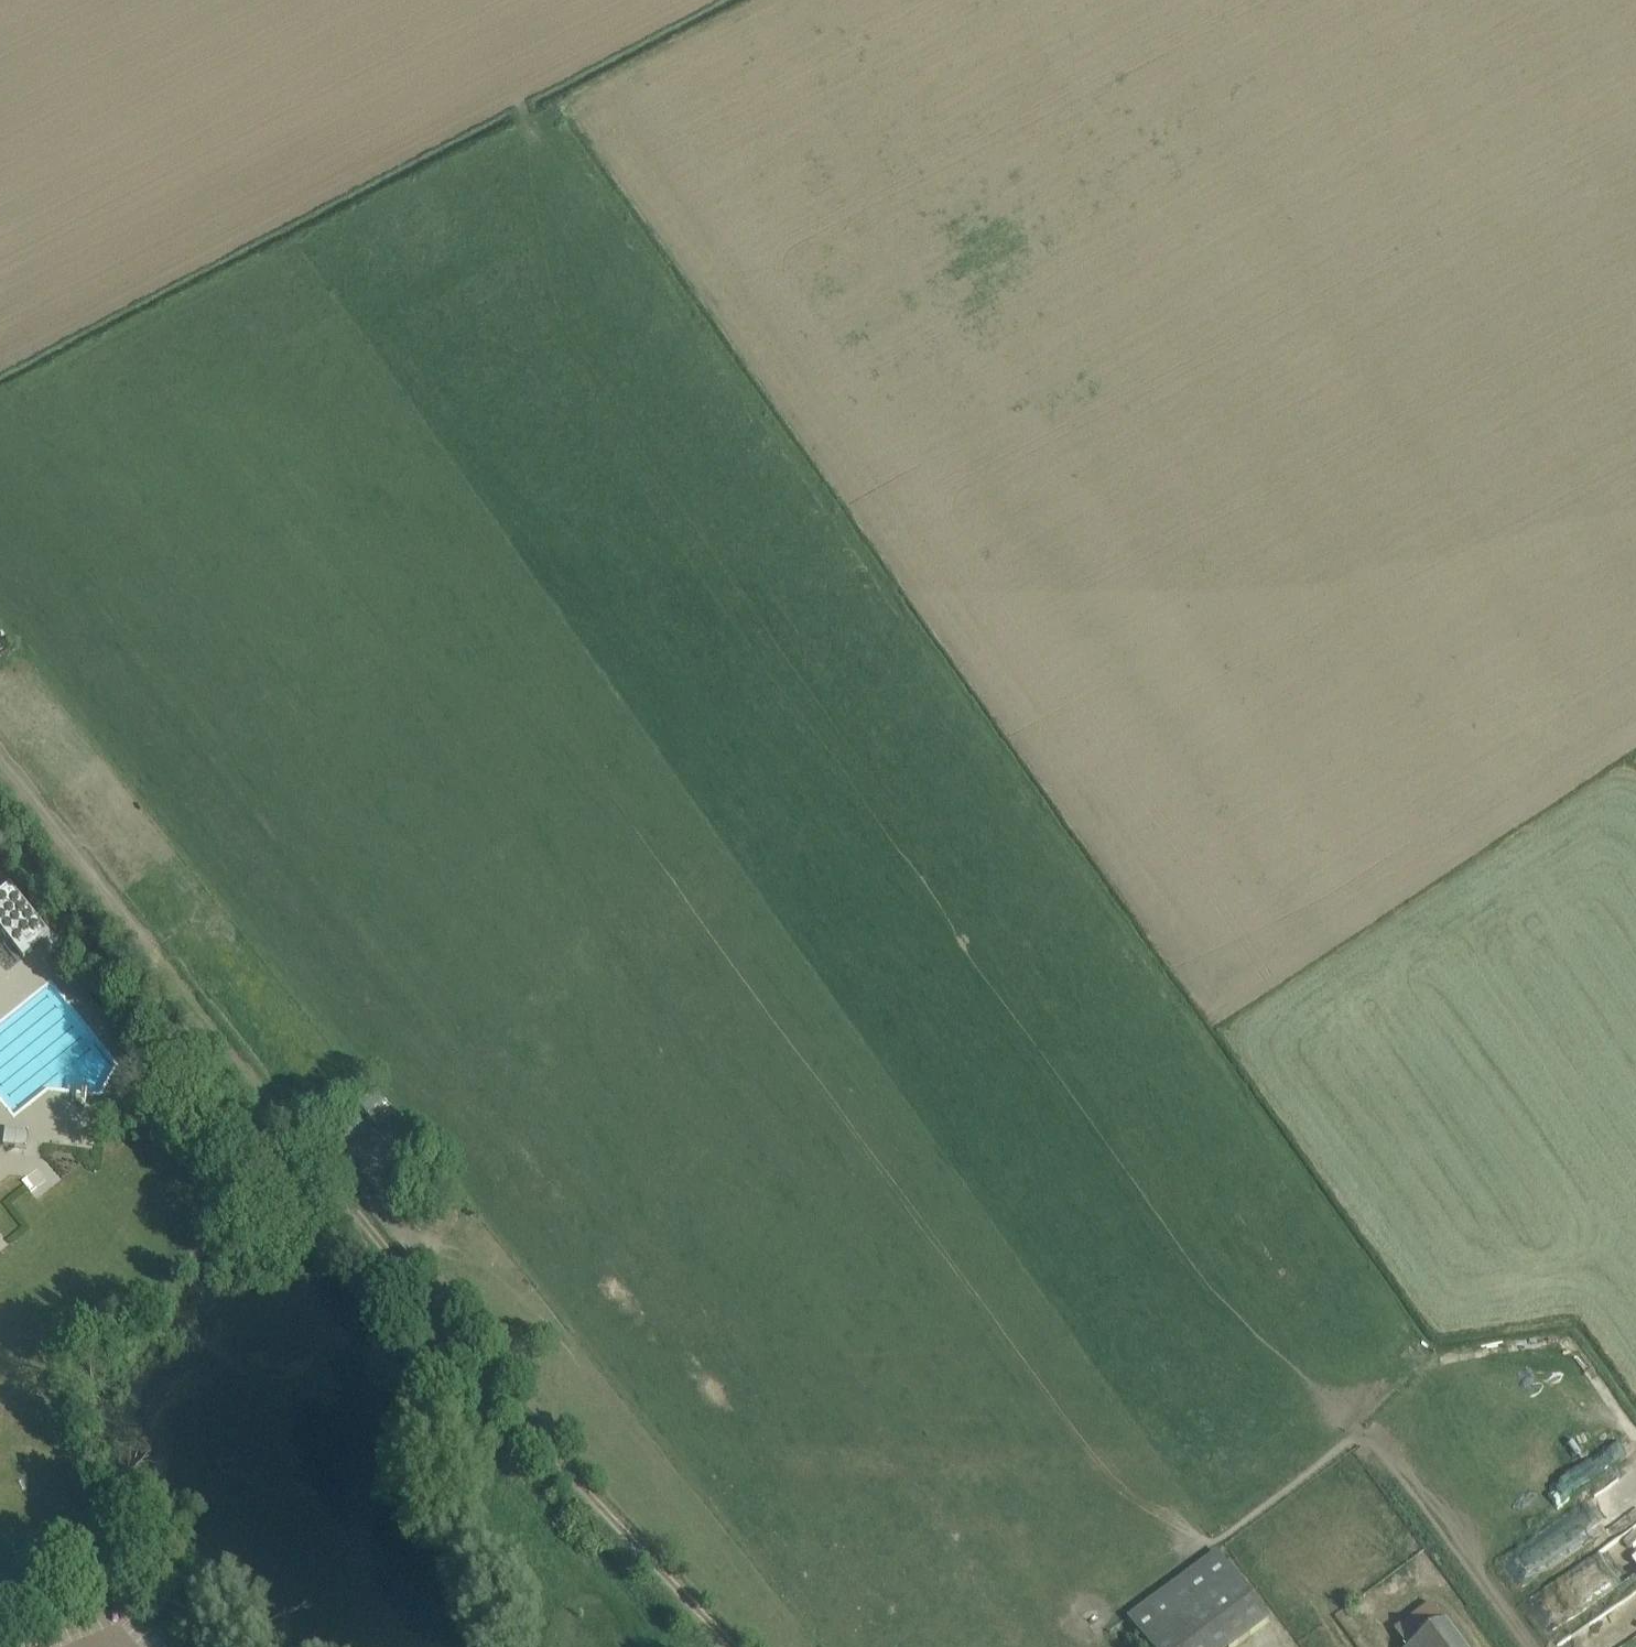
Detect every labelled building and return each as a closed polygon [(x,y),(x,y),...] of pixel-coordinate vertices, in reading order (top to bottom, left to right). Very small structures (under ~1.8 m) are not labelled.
[(11,643),(0,629),(0,652),(11,643)] [(51,934),(12,885),(0,894),(0,925),(23,956),(51,934)] [(9,1137),(8,1147),(24,1149),(25,1139),(9,1137)] [(1150,1646),(1234,1646),(1271,1621),(1219,1550),(1128,1618),(1150,1646)] [(1410,1646),(1464,1646),(1445,1621),(1410,1646)]
